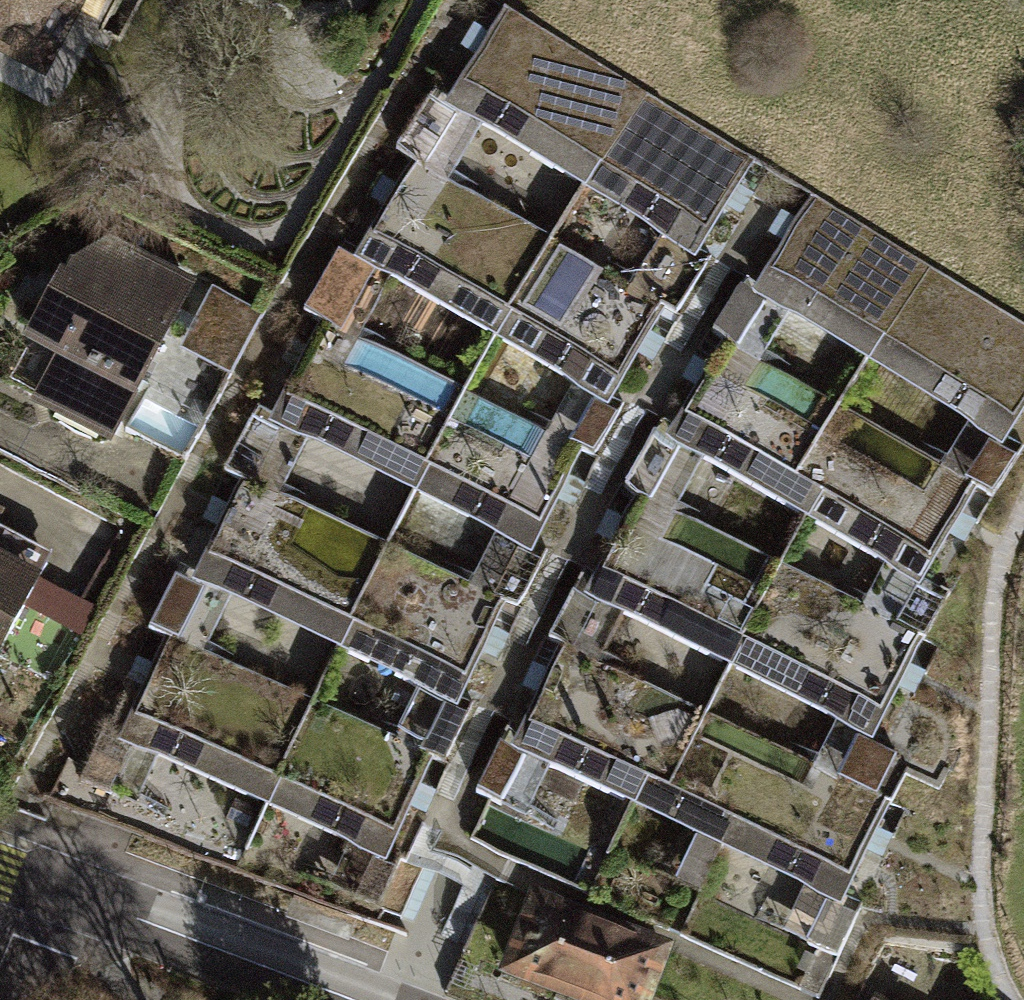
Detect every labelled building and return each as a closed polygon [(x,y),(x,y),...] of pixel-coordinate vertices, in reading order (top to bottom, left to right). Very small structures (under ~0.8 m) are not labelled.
[(54,89),(99,0),(0,0),(0,62),(54,89)] [(649,106),(512,24),(454,121),(591,202),(649,106)] [(755,169),(649,106),(591,202),(697,265),(755,169)] [(555,250),(417,171),(358,274),(496,352),(555,250)] [(760,310),(871,375),(929,276),(819,211),(760,310)] [(35,409),(118,451),(199,292),(104,245),(64,278),(23,359),(53,374),(35,409)] [(670,316),(555,250),(496,352),(612,418),(670,316)] [(1004,454),(1023,421),(1023,332),(929,276),(871,375),(1004,454)] [(264,321),(214,296),(183,358),(232,383),(264,321)] [(468,402),(329,332),(276,437),(415,506),(468,402)] [(783,518),(841,419),(727,352),(669,452),(783,518)] [(585,461),(468,402),(415,506),(532,565),(585,461)] [(841,419),(783,518),(918,596),(976,497),(841,419)] [(391,554),(246,486),(196,594),(341,662),(391,554)] [(590,609),(730,679),(783,573),(643,503),(590,609)] [(14,637),(24,642),(35,620),(82,645),(97,617),(49,592),(61,569),(13,545),(7,558),(0,554),(0,663),(14,637)] [(509,608),(391,554),(341,662),(458,716),(509,608)] [(730,679),(874,750),(927,644),(783,573),(730,679)] [(269,817),(318,708),(174,645),(126,753),(269,817)] [(635,813),(687,706),(570,650),(519,757),(635,813)] [(775,748),(687,706),(635,813),(724,856),(775,748)] [(389,869),(437,761),(318,708),(269,817),(389,869)] [(897,807),(775,748),(724,856),(846,914),(897,807)] [(538,896),(505,979),(558,999),(656,999),(676,951),(538,896)]
